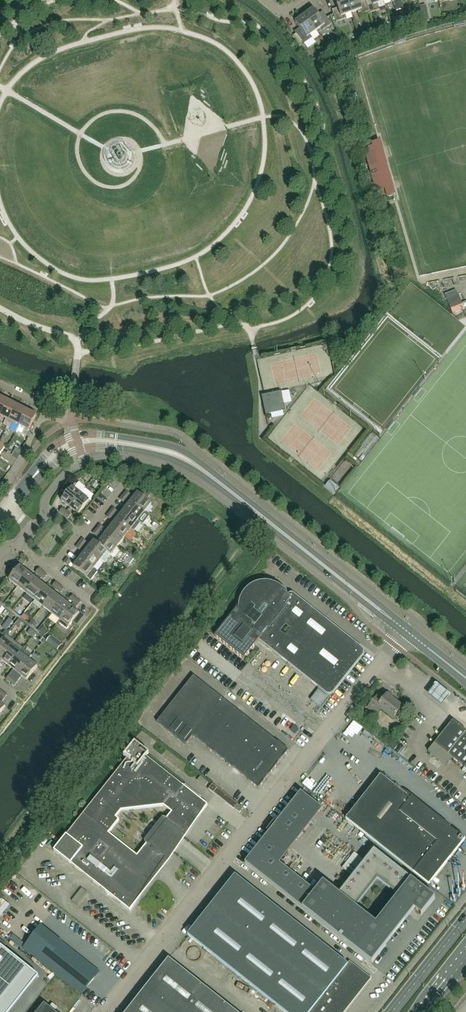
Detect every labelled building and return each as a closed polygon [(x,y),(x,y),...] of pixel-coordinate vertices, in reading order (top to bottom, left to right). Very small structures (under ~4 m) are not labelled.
[(347,0),(335,0),(338,8),(332,10),(336,22),(346,19),(345,15),(351,13),(347,0)] [(365,0),(361,0),(359,1),(359,0),(347,0),(351,13),(358,11),(360,17),(370,13),(365,0)] [(383,0),(365,0),(370,13),(380,10),(377,4),(384,2),(383,0)] [(332,24),(324,14),(319,17),(313,9),(304,16),(316,31),(321,28),(323,30),(332,24)] [(316,31),(304,16),(295,22),(301,31),(293,37),(300,47),(313,38),(314,40),(319,36),(316,31)] [(95,77),(97,91),(108,89),(105,76),(95,77)] [(396,195),(381,140),(372,143),(373,147),(368,148),(369,152),(365,153),(379,200),(396,195)] [(464,309),(461,301),(459,296),(448,301),(453,313),(464,309)] [(285,411),(281,392),(267,395),(262,396),(266,415),(271,414),(285,411)] [(9,401),(0,397),(0,416),(1,416),(9,401)] [(7,427),(18,406),(9,401),(1,416),(6,419),(3,425),(7,427)] [(19,426),(27,411),(18,406),(7,427),(11,429),(14,423),(19,426)] [(26,436),(36,415),(27,411),(19,426),(25,429),(22,434),(26,436)] [(335,494),(353,471),(344,464),(326,487),(335,494)] [(61,501),(70,508),(84,489),(78,484),(74,484),(61,501)] [(84,489),(70,508),(79,515),(92,498),(91,495),(84,489)] [(147,491),(142,496),(147,500),(151,494),(147,491)] [(142,496),(138,493),(131,502),(145,512),(152,504),(147,500),(142,496)] [(150,517),(145,512),(131,502),(124,510),(138,521),(141,523),(143,525),(150,517)] [(141,523),(138,521),(124,510),(121,514),(117,511),(114,516),(118,519),(134,532),(141,523)] [(134,532),(118,519),(111,527),(124,538),(130,542),(137,534),(134,532)] [(148,530),(153,522),(149,519),(143,527),(148,530)] [(124,538),(111,527),(108,531),(100,525),(96,529),(118,546),(124,538)] [(118,546),(96,529),(93,534),(101,540),(98,544),(99,545),(104,549),(111,555),(118,546)] [(48,559),(62,540),(49,531),(38,547),(43,550),(40,554),(48,559)] [(111,555),(104,549),(99,545),(98,544),(94,541),(87,550),(99,559),(101,560),(104,563),(111,555)] [(101,560),(99,559),(87,550),(80,558),(94,569),(101,560)] [(94,569),(80,558),(73,567),(91,581),(98,572),(94,569)] [(18,587),(28,573),(20,566),(9,580),(18,587)] [(26,593),(37,580),(28,573),(18,587),(26,593)] [(35,600),(45,587),(37,580),(26,593),(35,600)] [(241,606),(241,610),(238,607),(215,636),(244,660),(259,641),(326,694),(328,695),(330,695),(332,694),(333,693),(363,656),(364,654),(364,652),(363,649),(362,648),(295,595),(292,594),(291,594),(289,594),(287,595),(284,592),(283,591),(281,590),(279,588),(276,587),(275,586),(273,585),(270,584),(267,584),(264,584),(261,584),(260,585),(258,585),(256,586),(253,587),(251,589),(249,591),(246,593),(245,594),(244,596),(243,599),(242,601),(241,604),(241,606)] [(43,607),(54,593),(45,587),(35,600),(43,607)] [(51,613),(62,600),(54,593),(43,607),(51,613)] [(80,612),(79,614),(75,610),(81,602),(77,599),(74,603),(71,607),(60,620),(58,623),(67,630),(72,622),(77,626),(85,616),(80,612)] [(60,620),(71,607),(62,600),(51,613),(60,620)] [(33,620),(30,625),(35,629),(38,624),(33,620)] [(15,643),(13,641),(14,641),(8,636),(8,637),(6,635),(0,643),(0,659),(1,660),(15,643)] [(51,636),(46,642),(52,646),(56,641),(51,636)] [(9,666),(20,653),(23,649),(22,648),(22,647),(16,643),(16,644),(15,643),(1,660),(9,666)] [(10,683),(29,660),(20,653),(9,666),(14,670),(10,675),(9,675),(6,679),(10,683)] [(27,680),(37,667),(29,660),(10,683),(15,686),(18,682),(22,676),(27,680)] [(193,676),(157,722),(185,745),(187,743),(192,737),(193,736),(208,748),(214,753),(227,763),(226,763),(233,768),(248,780),(258,789),(264,781),(268,775),(269,776),(278,764),(278,763),(282,758),(283,758),(288,751),(278,742),(277,743),(193,676)] [(437,685),(428,696),(442,707),(451,696),(437,685)] [(310,700),(320,707),(327,697),(318,690),(310,700)] [(243,702),(251,709),(260,699),(252,692),(243,702)] [(401,707),(391,698),(392,697),(392,696),(390,698),(387,696),(388,694),(388,693),(386,695),(386,694),(383,698),(378,694),(367,708),(376,715),(380,710),(393,719),(402,707),(401,707)] [(465,732),(465,731),(453,720),(428,751),(446,766),(453,757),(464,766),(463,767),(465,768),(465,769),(465,733),(465,732)] [(146,756),(149,753),(135,742),(123,756),(127,759),(54,851),(71,864),(105,891),(130,911),(165,858),(166,858),(166,857),(165,857),(183,834),(183,835),(184,834),(207,805),(200,799),(201,797),(185,784),(184,786),(146,756)] [(346,764),(343,768),(365,785),(368,781),(346,764)] [(464,839),(412,797),(411,799),(381,775),(346,819),(429,885),(464,839)] [(345,801),(338,813),(343,816),(350,804),(345,801)] [(274,820),(274,821),(298,840),(298,839),(310,824),(289,807),(277,822),(274,820)] [(245,863),(372,963),(415,908),(418,911),(417,912),(421,915),(435,898),(374,850),(373,851),(372,850),(368,855),(369,856),(339,894),(323,882),(315,892),(279,864),(290,849),(290,850),(291,849),(267,830),(266,831),(269,832),(245,863)] [(341,869),(346,873),(359,858),(354,854),(341,869)] [(370,979),(371,979),(350,962),(348,964),(235,875),(187,935),(282,1011),(344,1011),(370,979)] [(23,928),(25,925),(17,919),(14,923),(23,928)] [(8,920),(1,930),(6,935),(14,924),(8,920)] [(41,926),(23,948),(82,995),(100,972),(41,926)] [(27,967),(0,946),(0,1000),(27,967)] [(194,950),(192,953),(201,959),(203,956),(194,950)] [(169,959),(127,1011),(236,1011),(169,959)] [(44,1003),(37,1011),(55,1011),(44,1003)]
